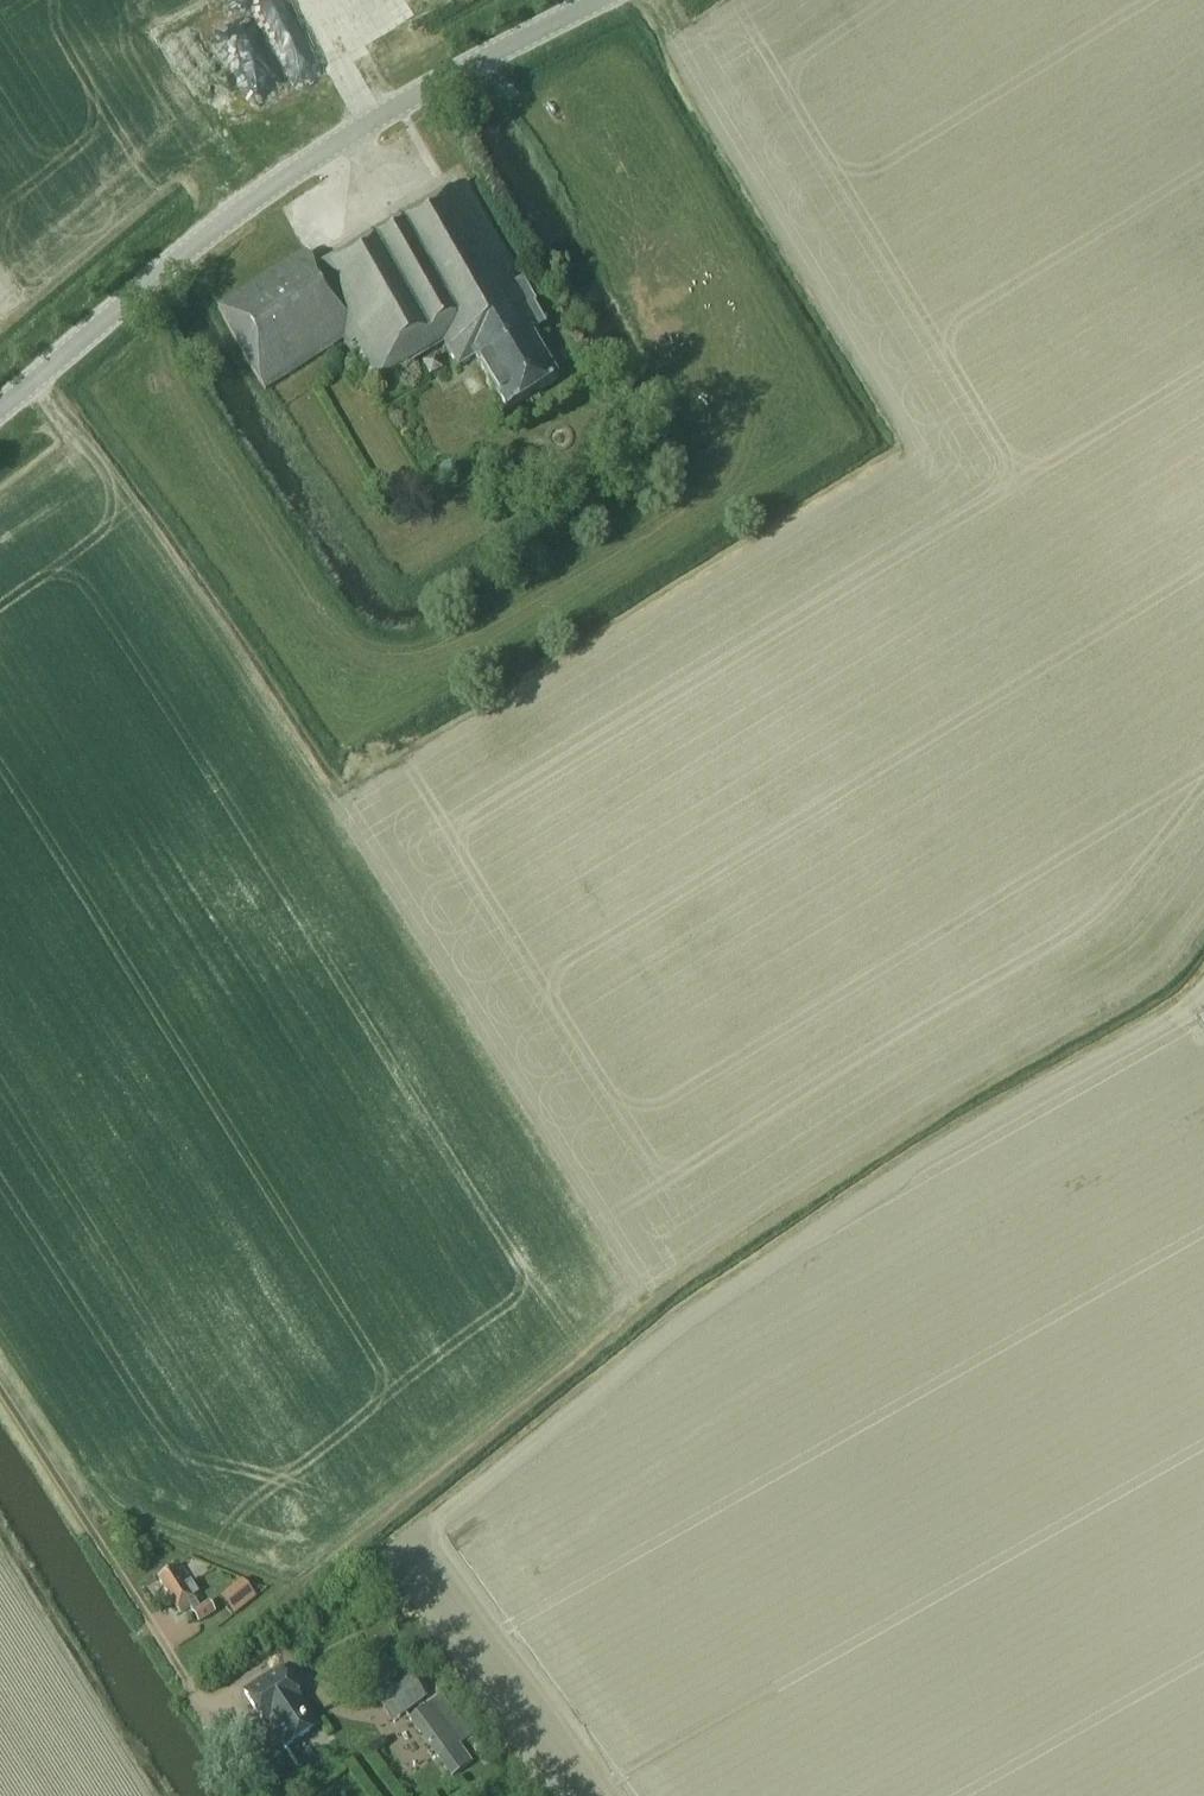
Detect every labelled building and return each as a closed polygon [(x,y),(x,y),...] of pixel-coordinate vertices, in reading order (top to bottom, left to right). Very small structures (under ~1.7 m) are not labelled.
[(534,304),(465,183),(319,269),(308,251),(218,310),(265,391),(344,339),(371,386),(444,344),(459,368),(475,358),(508,411),(558,380),(530,333),(544,325),(532,305),(534,304)] [(435,358),(423,363),(428,375),(440,369),(435,358)] [(158,1578),(180,1614),(202,1600),(179,1564),(158,1578)] [(257,1598),(243,1580),(220,1599),(234,1616),(257,1598)] [(316,1724),(302,1701),(281,1668),(245,1691),(262,1718),(266,1716),(285,1746),(309,1731),(308,1729),(316,1724)] [(419,1678),(414,1682),(411,1677),(376,1702),(392,1724),(427,1699),(424,1695),(428,1692),(419,1678)] [(439,1759),(460,1743),(430,1703),(409,1719),(439,1759)]
